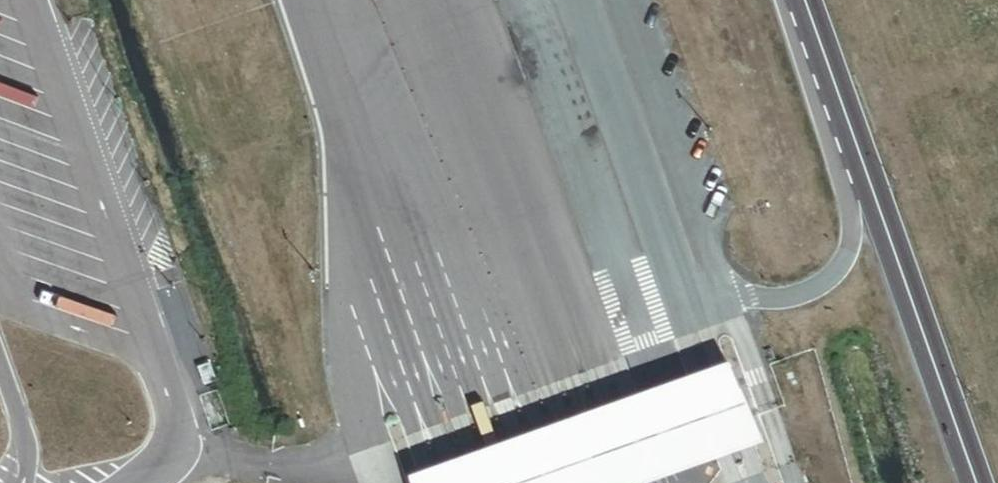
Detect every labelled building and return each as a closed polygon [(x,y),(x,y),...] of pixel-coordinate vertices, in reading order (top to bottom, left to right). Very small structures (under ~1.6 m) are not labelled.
[(410,473),(414,482),(618,482),(686,460),(758,435),(731,359),(659,384),(590,409),(496,443),(410,473)]
